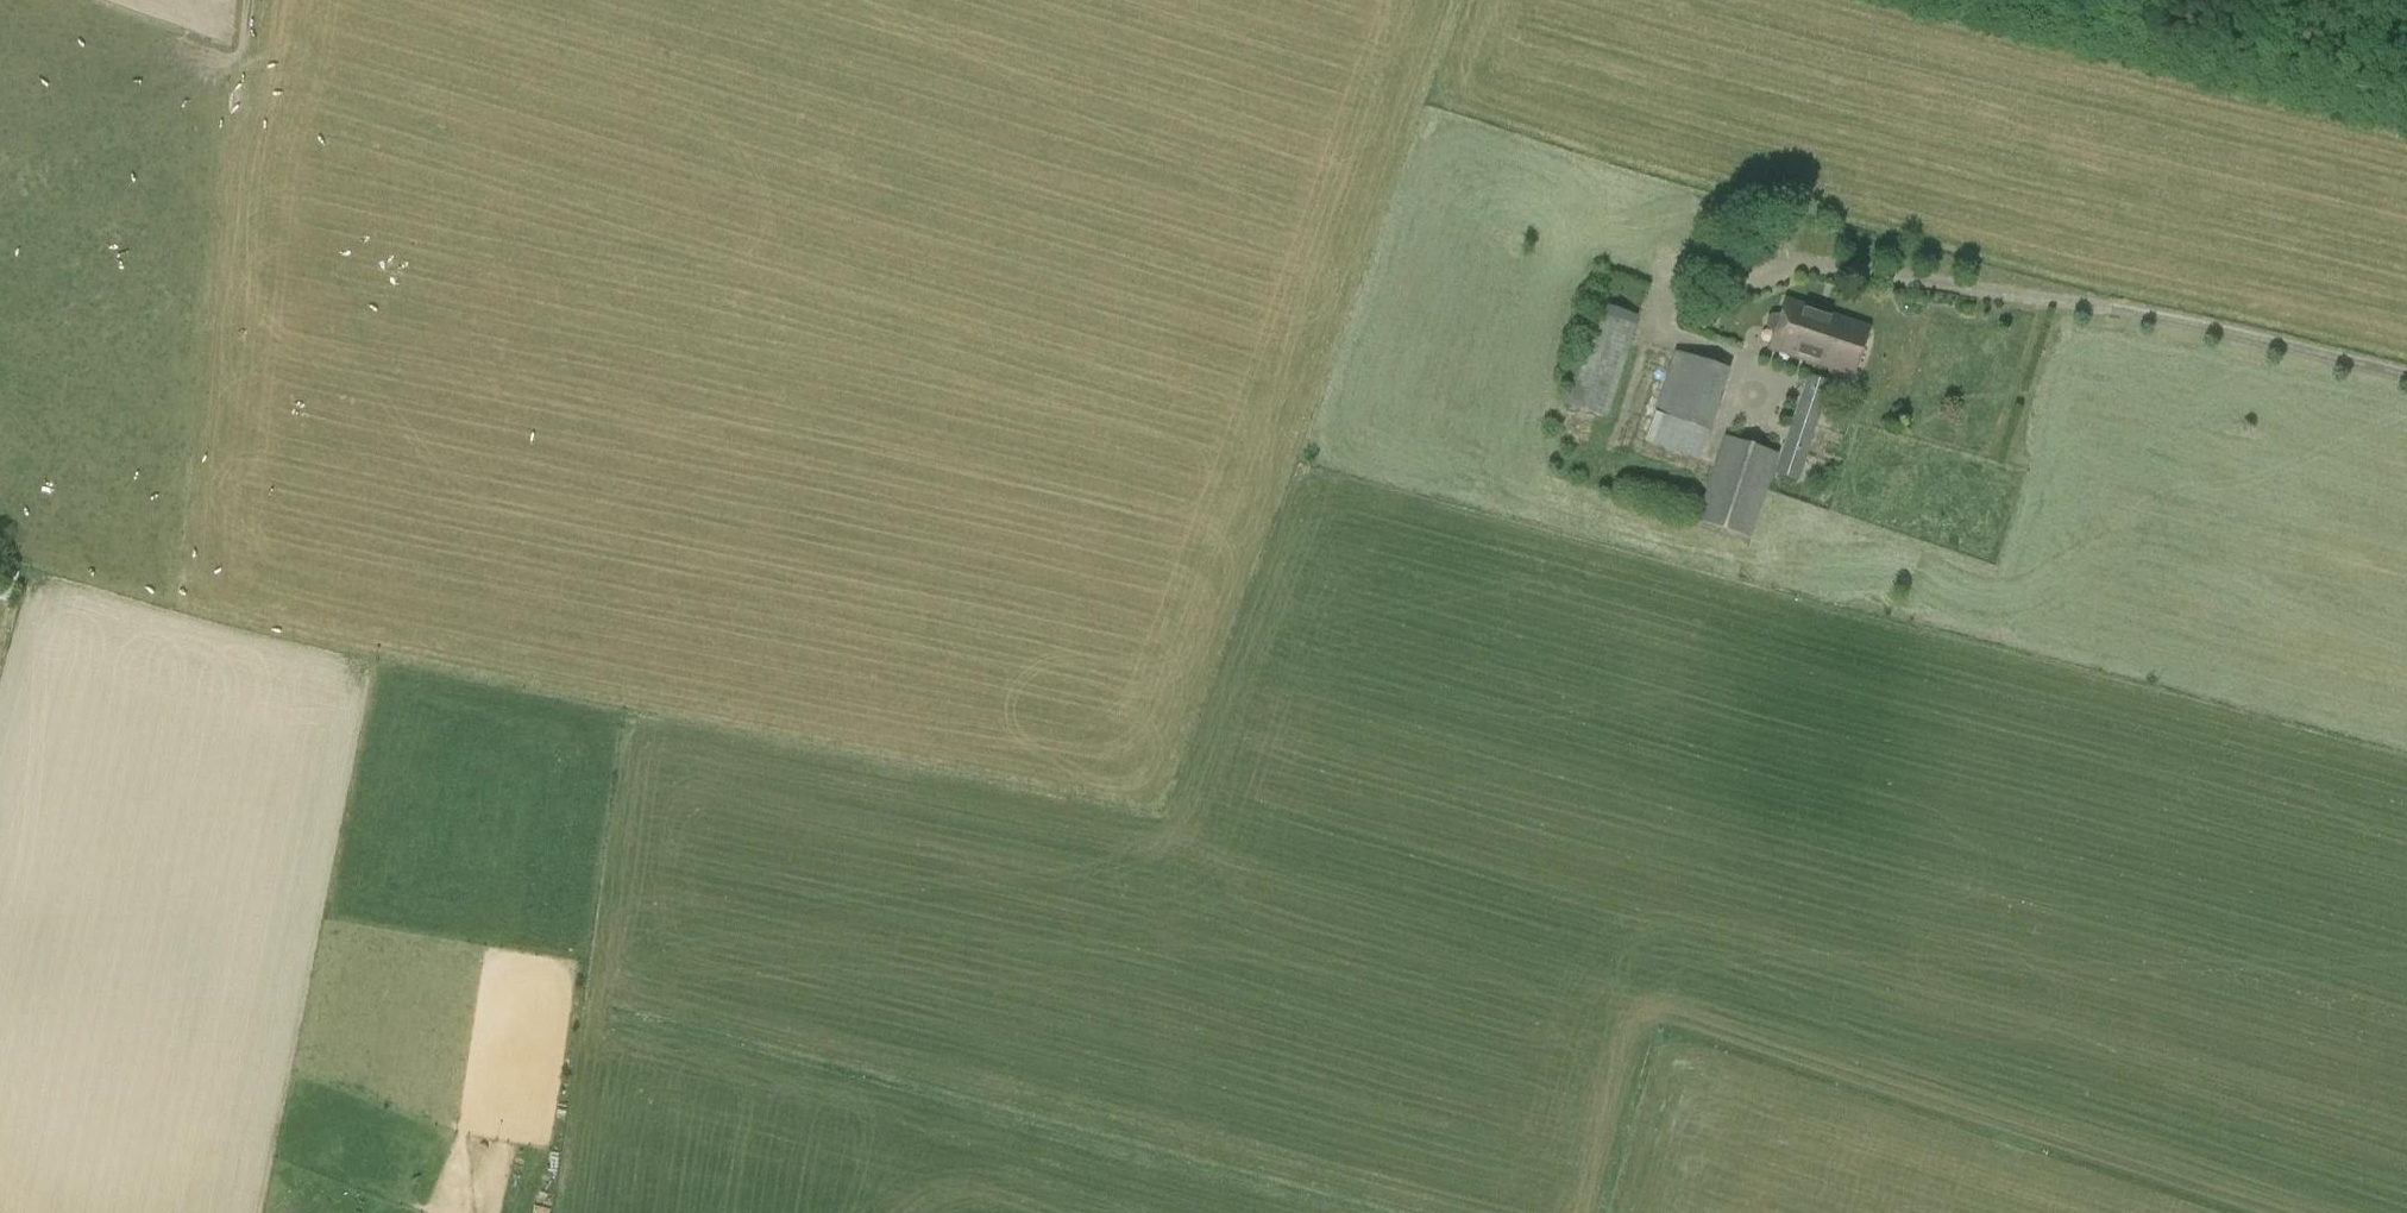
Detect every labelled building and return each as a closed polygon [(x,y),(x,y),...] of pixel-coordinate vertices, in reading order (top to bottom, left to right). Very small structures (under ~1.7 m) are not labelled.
[(1607,418),(1649,286),(1604,271),(1562,403),(1607,418)] [(1853,375),(1868,329),(1841,320),(1841,319),(1786,300),(1770,348),(1825,367),(1825,365),(1836,369),(1853,375)] [(1700,459),(1728,367),(1675,350),(1646,442),(1700,459)] [(1774,473),(1797,482),(1820,414),(1831,382),(1807,376),(1774,473)] [(1770,473),(1776,453),(1725,436),(1697,520),(1749,537),(1763,492),(1770,473)]
